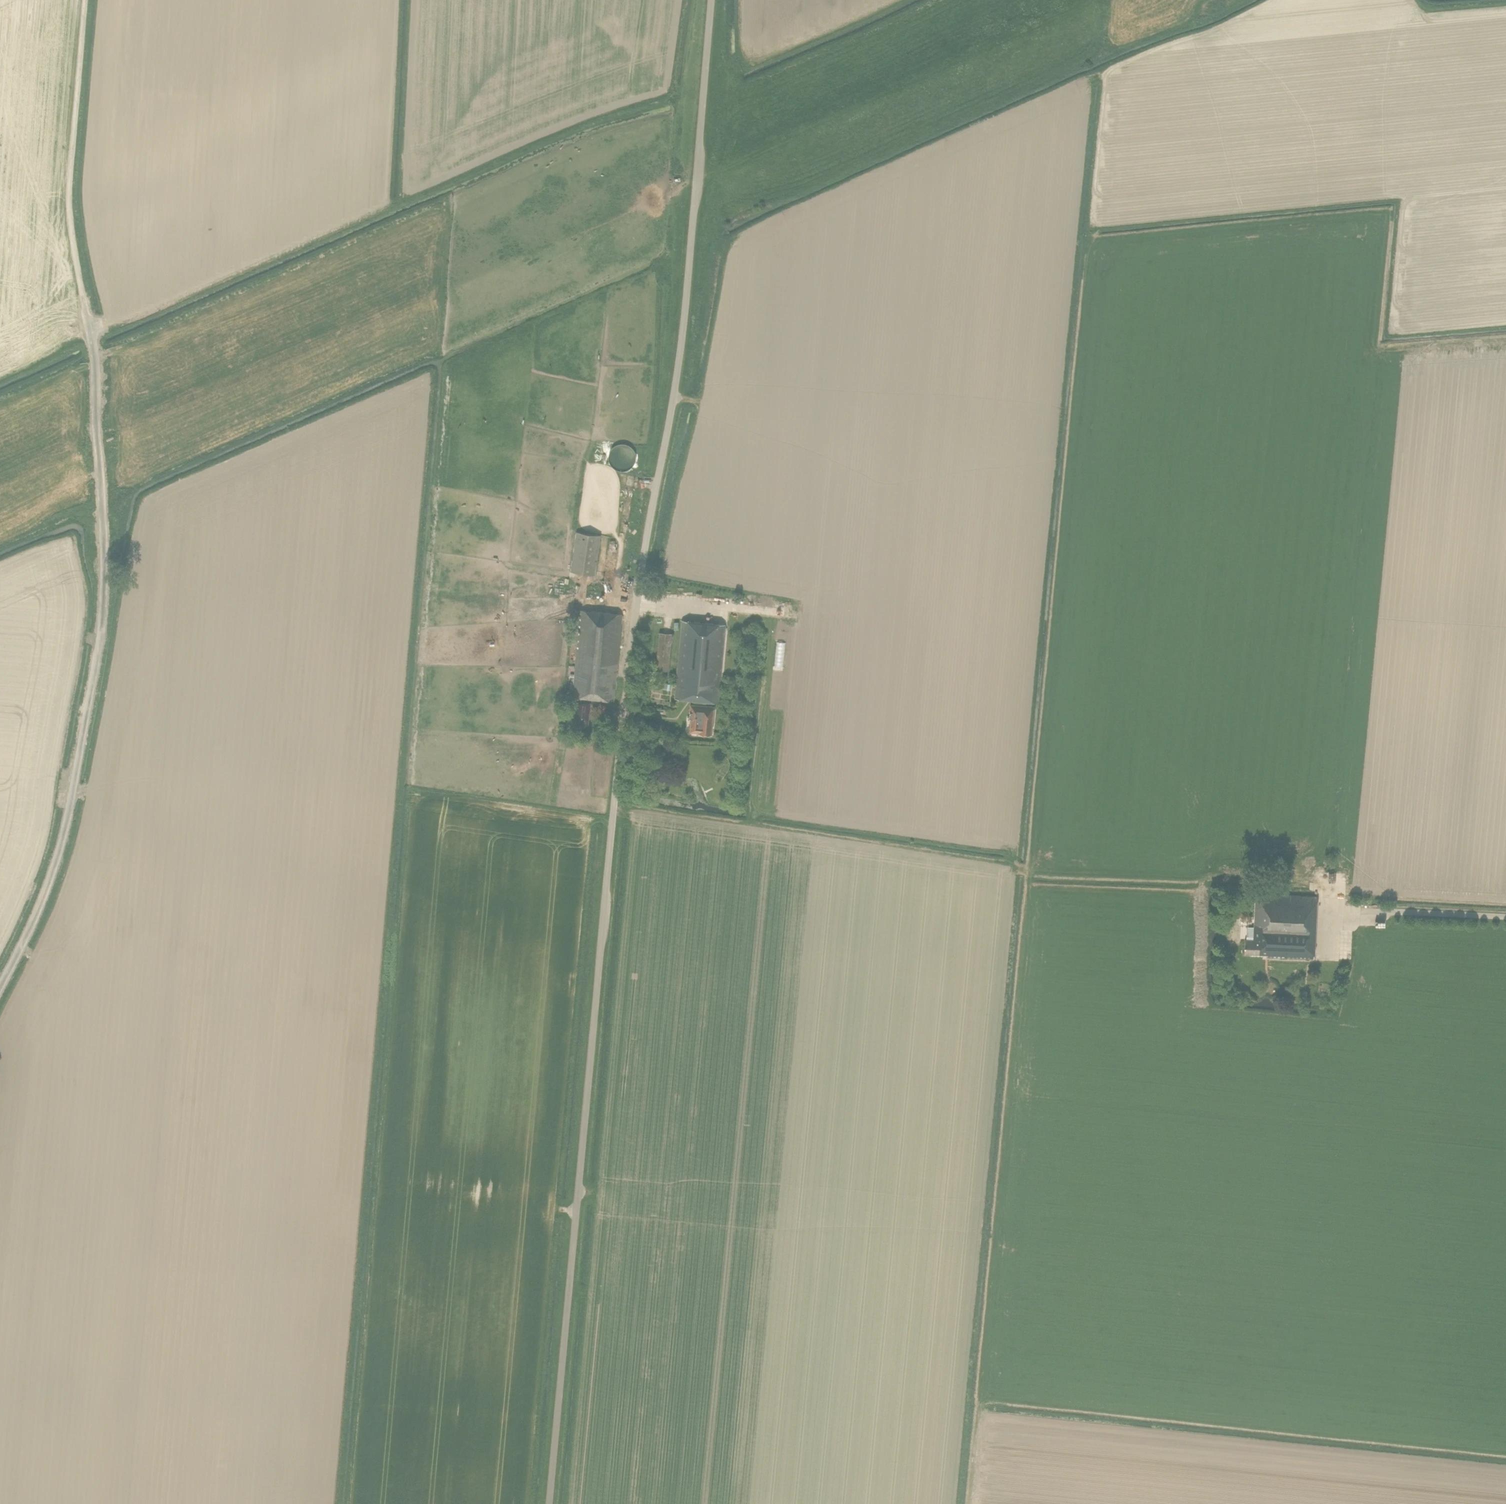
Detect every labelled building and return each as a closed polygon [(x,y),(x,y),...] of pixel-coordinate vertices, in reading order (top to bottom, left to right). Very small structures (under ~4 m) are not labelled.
[(622,441),(608,455),(622,469),(637,455),(622,441)] [(576,532),(570,572),(595,575),(601,535),(576,532)] [(577,701),(574,724),(587,726),(590,703),(584,702),(584,697),(614,701),(622,613),(573,608),(572,615),(580,615),(572,696),(581,697),(580,702),(577,701)] [(718,702),(725,624),(682,619),(675,698),(718,702)] [(669,670),(672,633),(659,632),(656,669),(669,670)] [(711,732),(714,706),(691,704),(690,717),(692,717),(690,730),(700,731),(699,731),(701,731),(702,734),(708,734),(710,732),(711,732)] [(642,706),(642,714),(655,716),(655,707),(642,706)] [(1314,958),(1317,896),(1255,893),(1253,939),(1244,939),(1244,953),(1268,954),(1268,956),(1314,958)]
